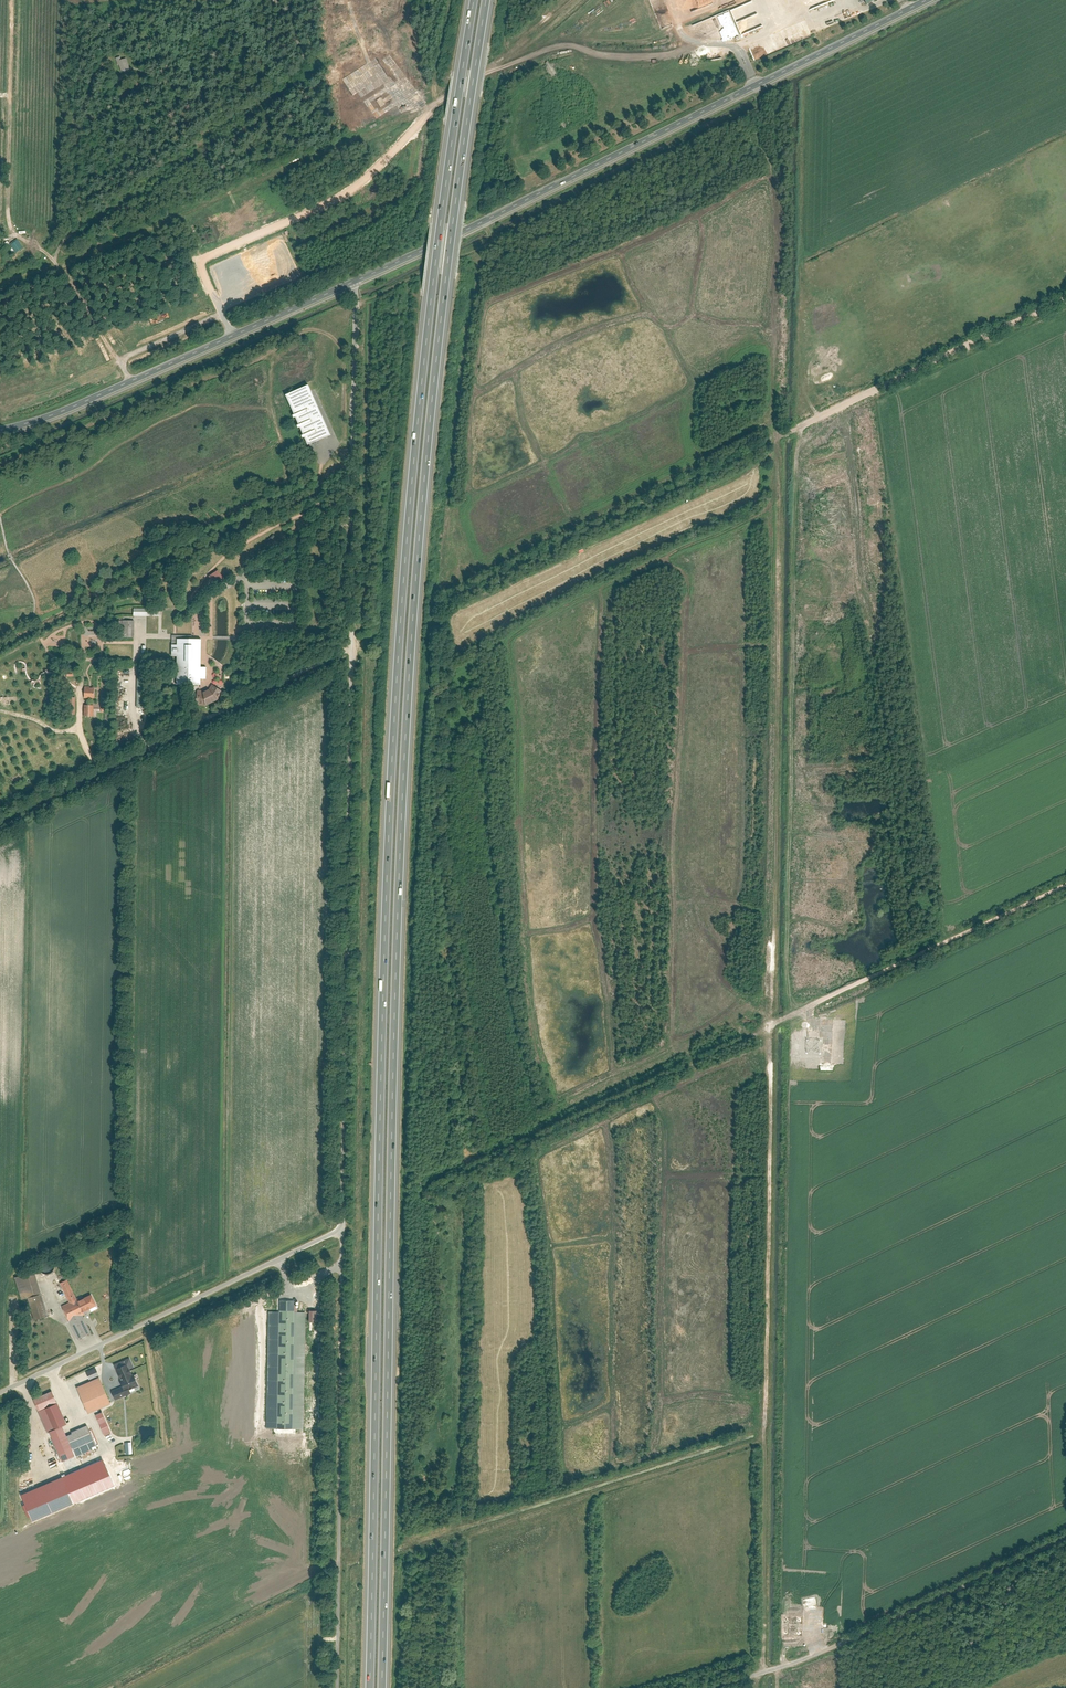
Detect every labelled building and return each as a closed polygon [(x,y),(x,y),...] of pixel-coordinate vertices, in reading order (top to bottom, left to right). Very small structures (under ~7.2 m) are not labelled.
[(766,25),(782,18),(774,0),(756,0),(766,25)] [(733,11),(687,27),(690,36),(694,35),(695,37),(698,36),(700,40),(728,30),(730,34),(733,33),(736,40),(742,38),(733,11)] [(126,54),(117,58),(123,73),(131,69),(126,54)] [(18,240),(10,245),(14,251),(16,253),(23,248),(18,240)] [(325,437),(331,434),(308,384),(285,395),(307,445),(325,437)] [(209,576),(214,584),(223,578),(218,570),(209,576)] [(133,621),(120,620),(119,637),(133,637),(133,621)] [(177,656),(177,685),(194,685),(197,685),(200,685),(200,678),(203,678),(205,678),(206,667),(203,667),(201,667),(201,639),(199,639),(177,638),(176,644),(174,644),(172,644),(172,656),(177,656)] [(197,690),(196,705),(206,706),(218,700),(223,692),(213,685),(209,689),(206,690),(204,691),(197,690)] [(84,686),(84,698),(93,698),(93,688),(90,688),(89,687),(89,686),(84,686)] [(84,716),(93,716),(93,708),(93,705),(84,705),(84,716)] [(35,1273),(14,1280),(27,1322),(48,1315),(35,1273)] [(68,1281),(59,1286),(66,1302),(59,1305),(77,1341),(90,1335),(80,1313),(96,1305),(91,1295),(78,1302),(68,1281)] [(279,1300),(279,1311),(293,1312),(293,1301),(279,1300)] [(310,1310),(310,1321),(318,1321),(318,1310),(310,1310)] [(279,1311),(268,1311),(266,1426),(303,1427),(305,1312),(293,1312),(279,1311)] [(127,1366),(116,1370),(123,1387),(111,1392),(115,1401),(132,1395),(130,1390),(139,1387),(134,1375),(132,1376),(127,1366)] [(100,1379),(77,1389),(88,1414),(111,1404),(100,1379)] [(50,1393),(32,1400),(59,1465),(64,1463),(69,1475),(77,1472),(71,1457),(94,1447),(86,1429),(68,1436),(50,1393)] [(102,1413),(95,1415),(103,1435),(109,1432),(102,1413)] [(34,1520),(76,1503),(65,1477),(23,1493),(34,1520)]
